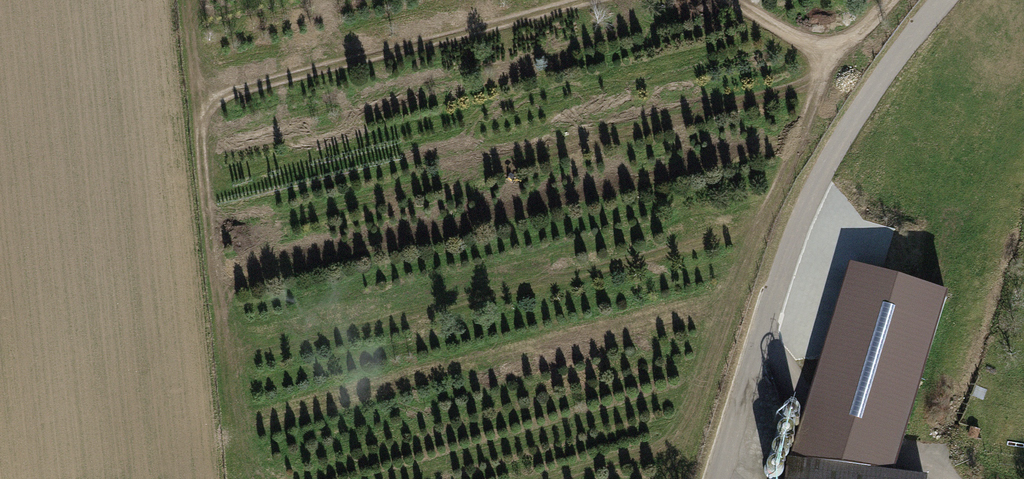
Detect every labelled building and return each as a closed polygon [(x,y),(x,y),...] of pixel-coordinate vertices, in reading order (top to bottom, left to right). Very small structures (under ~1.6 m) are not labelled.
[(885,478),(887,478),(940,295),(850,266),(790,459),(836,473),(885,478)] [(791,468),(790,478),(885,478),(836,473),(791,468)]
